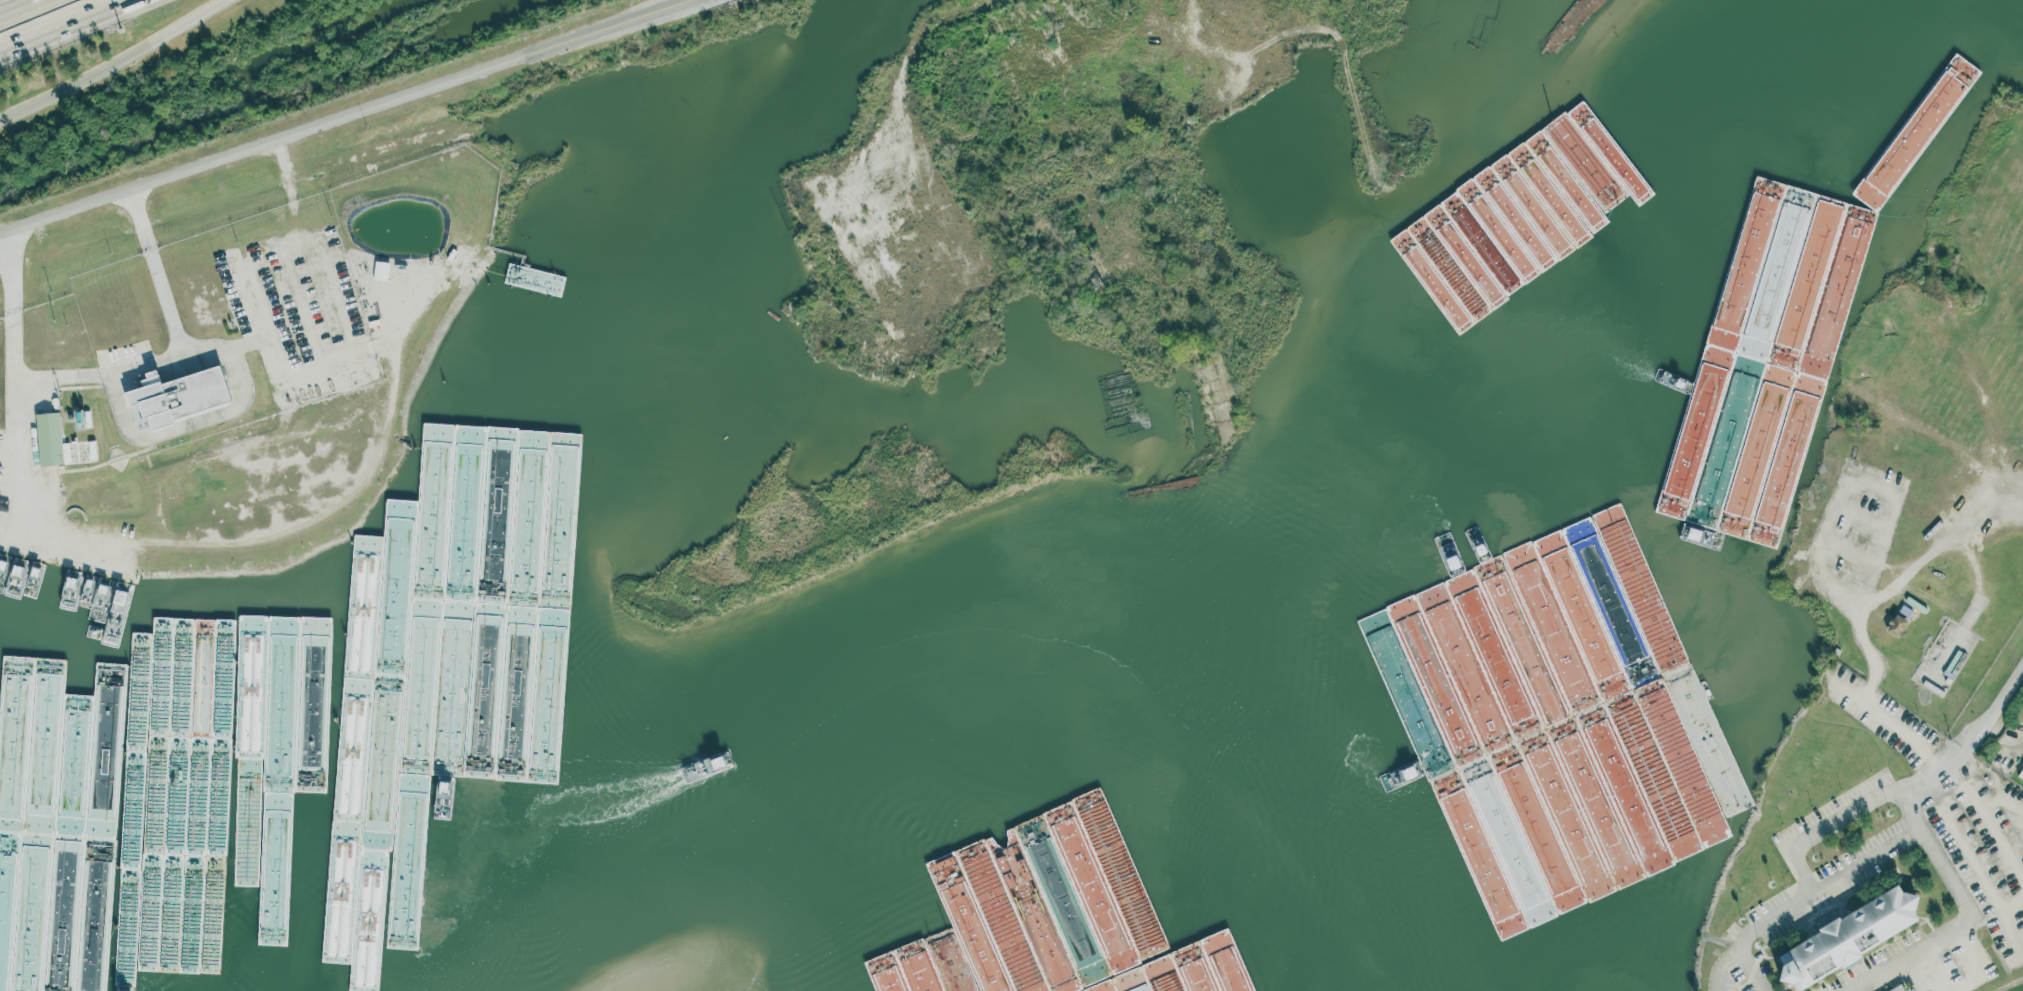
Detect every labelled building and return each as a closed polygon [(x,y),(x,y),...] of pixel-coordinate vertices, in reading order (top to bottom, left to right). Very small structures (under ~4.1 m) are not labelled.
[(1535,49),(1574,0),(1606,0),(1554,64),(1535,49)] [(372,279),(387,281),(389,262),(374,261),(372,279)] [(158,381),(155,370),(137,375),(139,386),(123,390),(134,429),(228,404),(218,365),(158,381)] [(69,464),(68,442),(59,443),(58,412),(34,413),(36,465),(69,464)] [(96,459),(95,440),(87,441),(88,459),(96,459)] [(1897,638),(1908,622),(1896,614),(1885,630),(1897,638)] [(1918,920),(1914,911),(1917,895),(1901,891),(1898,885),(1836,917),(1837,917),(1818,927),(1817,934),(1777,954),(1781,962),(1777,980),(1794,984),(1797,990),(1842,966),(1843,967),(1860,958),(1862,950),(1918,920)]
